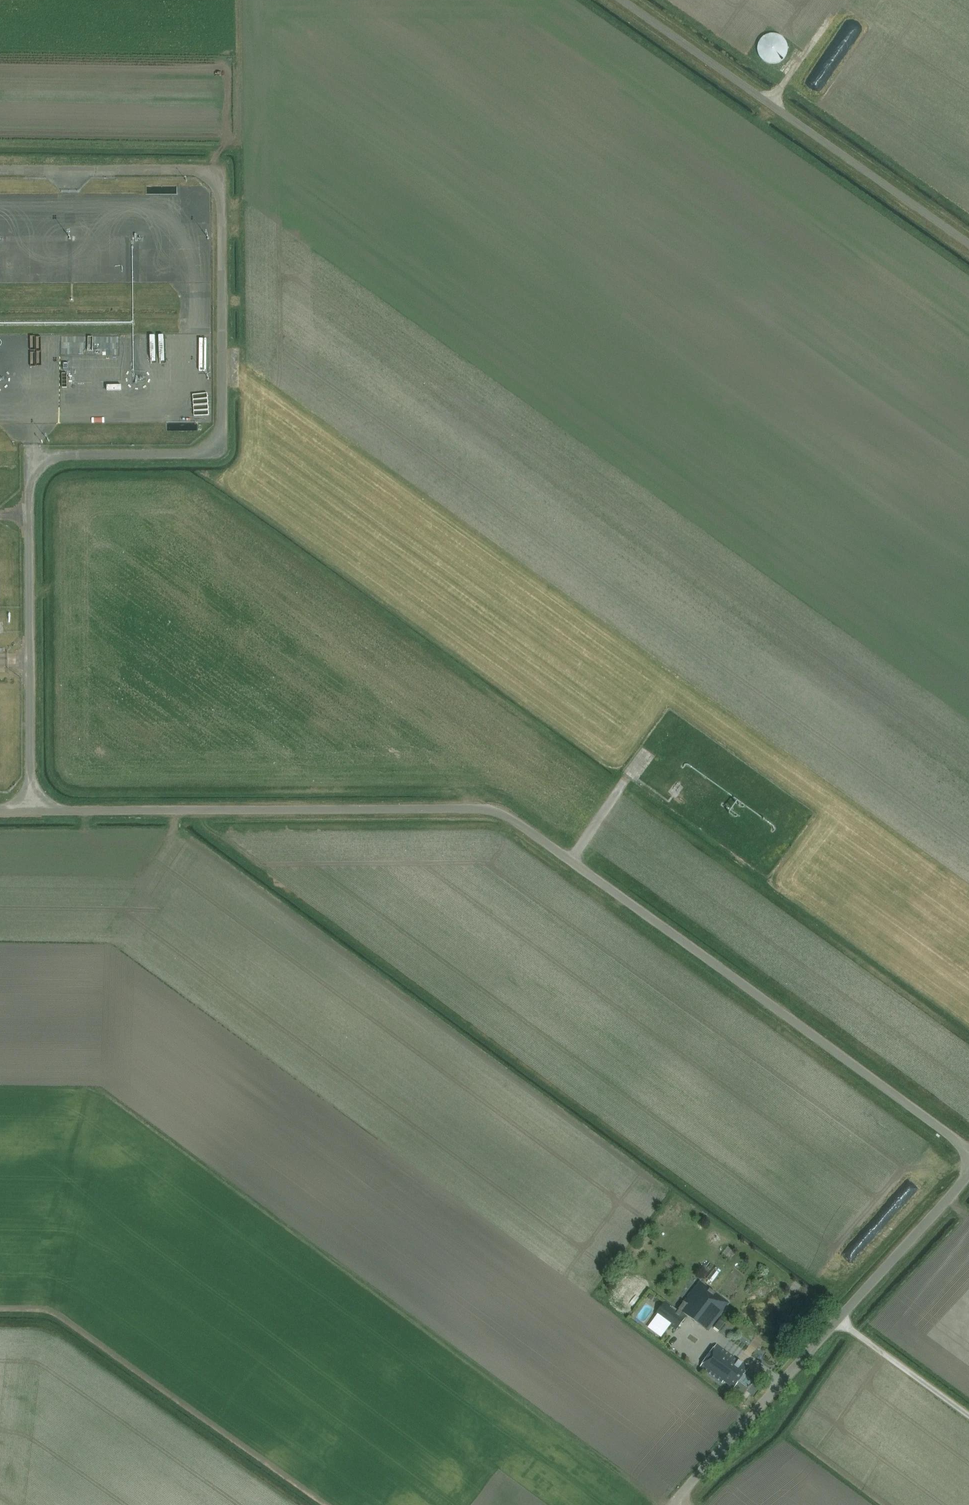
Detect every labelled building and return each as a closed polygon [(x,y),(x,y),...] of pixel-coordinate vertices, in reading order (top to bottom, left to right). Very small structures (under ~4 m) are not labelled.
[(769,64),(793,57),(786,33),(762,40),(769,64)] [(728,1301),(700,1280),(678,1310),(665,1300),(655,1314),(676,1330),(687,1316),(706,1330),(728,1301)] [(725,1322),(720,1318),(714,1326),(719,1330),(725,1322)] [(716,1344),(700,1366),(723,1383),(724,1380),(744,1395),(755,1381),(745,1374),(749,1368),(716,1344)]
